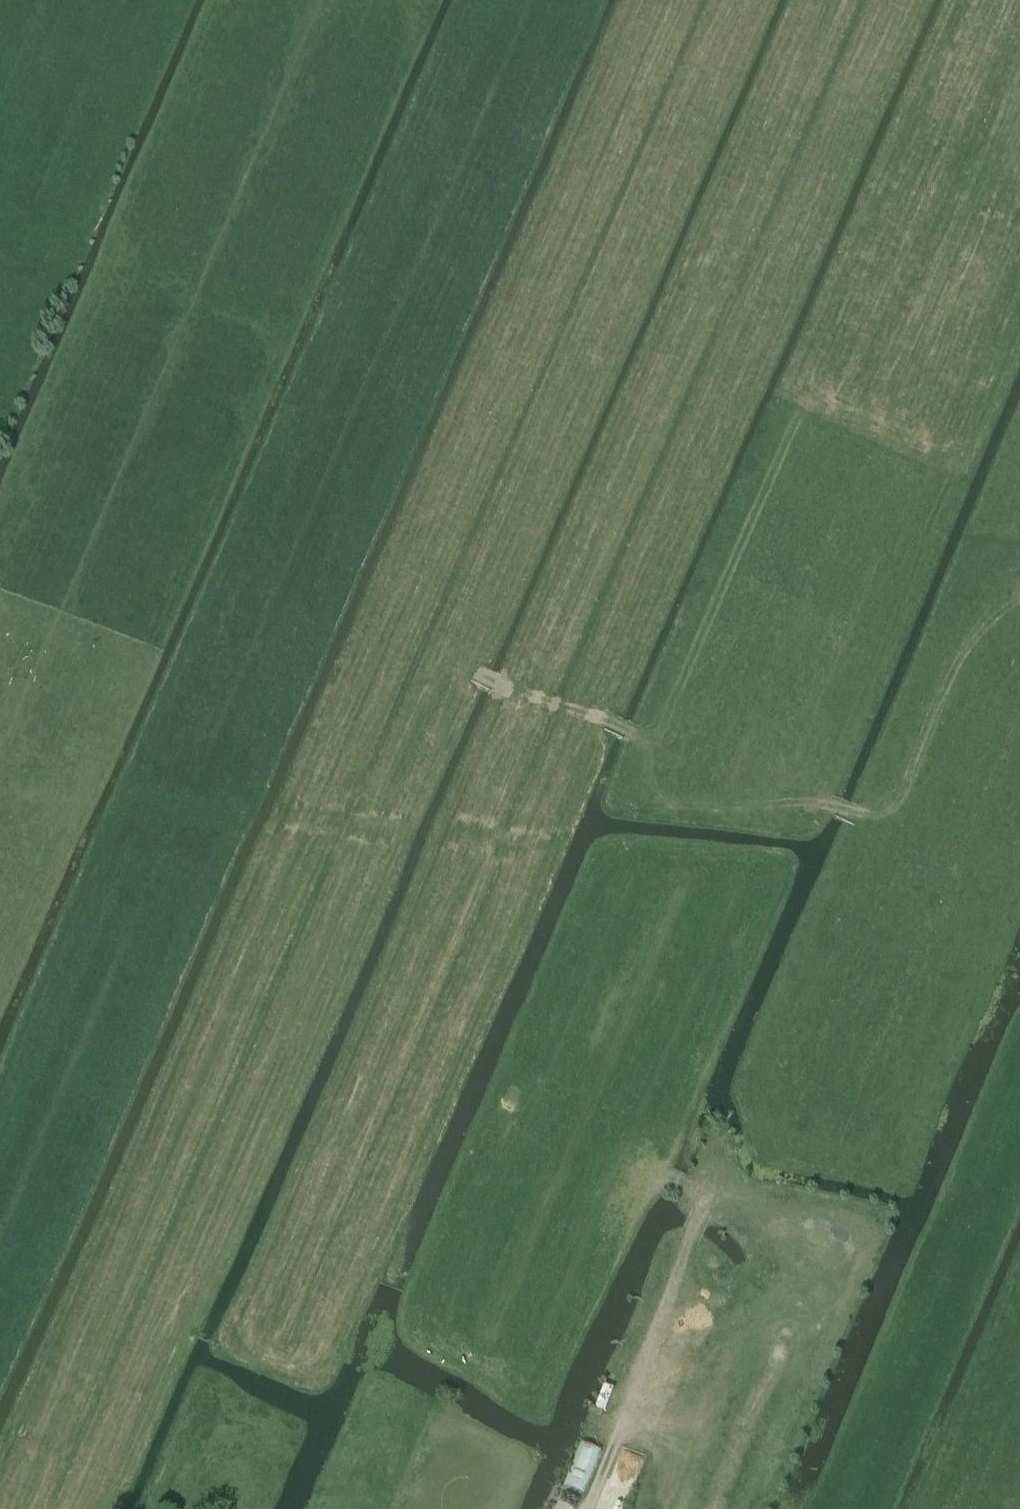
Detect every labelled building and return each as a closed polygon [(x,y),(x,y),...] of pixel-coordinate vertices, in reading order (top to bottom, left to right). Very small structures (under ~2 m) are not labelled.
[(582,1442),(571,1487),(589,1491),(599,1446),(582,1442)]
